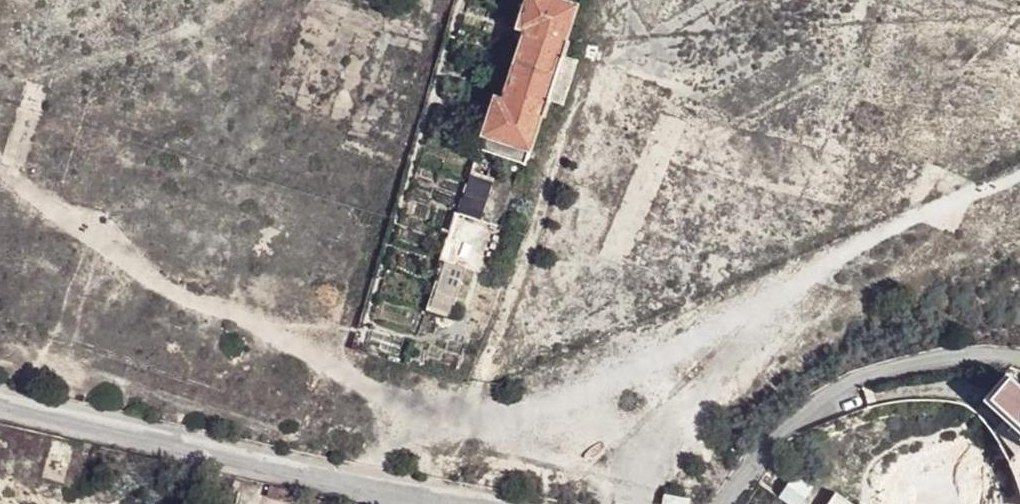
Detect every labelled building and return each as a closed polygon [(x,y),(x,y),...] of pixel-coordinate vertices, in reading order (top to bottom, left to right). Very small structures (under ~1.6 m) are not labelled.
[(535,145),(550,97),(561,101),(573,62),(556,56),(574,0),(530,0),(520,32),(530,35),(511,93),(502,90),(488,130),(535,145)] [(473,175),(462,211),(486,218),(497,180),(473,175)] [(466,268),(441,260),(426,308),(451,316),(466,268)] [(1008,374),(984,400),(992,410),(1005,420),(1015,431),(1019,435),(1019,383),(1008,374)] [(690,495),(663,491),(661,503),(689,503),(690,495)] [(830,503),(852,503),(837,494),(830,503)]
